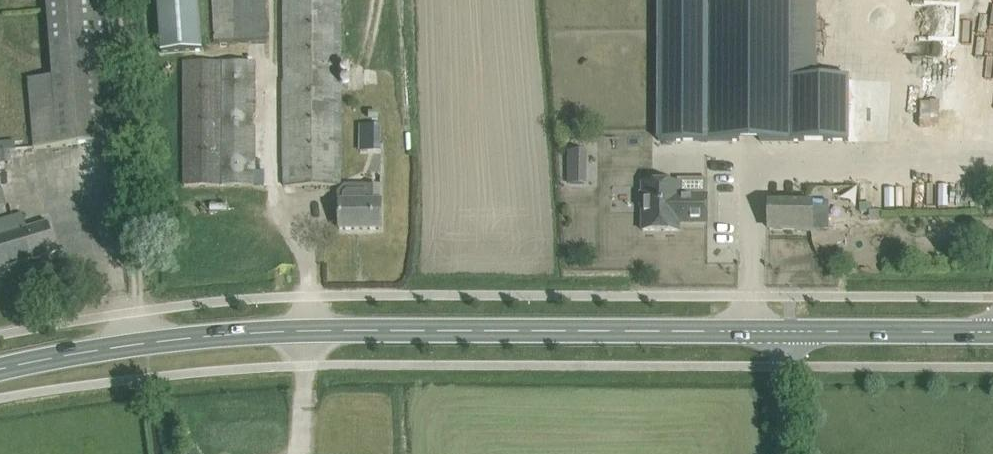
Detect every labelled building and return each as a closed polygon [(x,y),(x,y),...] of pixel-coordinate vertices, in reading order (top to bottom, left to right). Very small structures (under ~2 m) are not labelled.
[(107,0),(47,0),(53,77),(28,79),(34,147),(118,141),(107,0)] [(160,51),(200,49),(196,0),(156,0),(160,51)] [(216,43),(267,42),(266,0),(214,0),(216,43)] [(340,185),(337,0),(281,0),(284,186),(340,185)] [(658,140),(683,140),(709,140),(790,141),(790,76),(791,0),(659,0),(658,140)] [(182,62),(184,185),(254,185),(252,61),(182,62)] [(848,76),(816,76),(790,76),(790,141),(848,141),(848,101),(852,101),(852,92),(848,92),(848,76)] [(919,99),(918,124),(944,124),(944,100),(919,99)] [(359,123),(360,150),(384,149),(383,122),(359,123)] [(585,182),(585,148),(568,148),(569,183),(585,182)] [(643,205),(642,230),(678,231),(679,223),(707,223),(708,195),(679,195),(679,183),(643,182),(643,191),(640,191),(638,193),(638,203),(640,205),(643,205)] [(381,201),(380,186),(345,186),(339,193),(339,198),(339,229),(381,229),(381,201)] [(811,231),(811,229),(827,230),(828,201),(769,201),(769,229),(797,229),(797,231),(811,231)] [(57,250),(58,250),(49,221),(27,228),(22,212),(0,219),(0,268),(57,250)]
